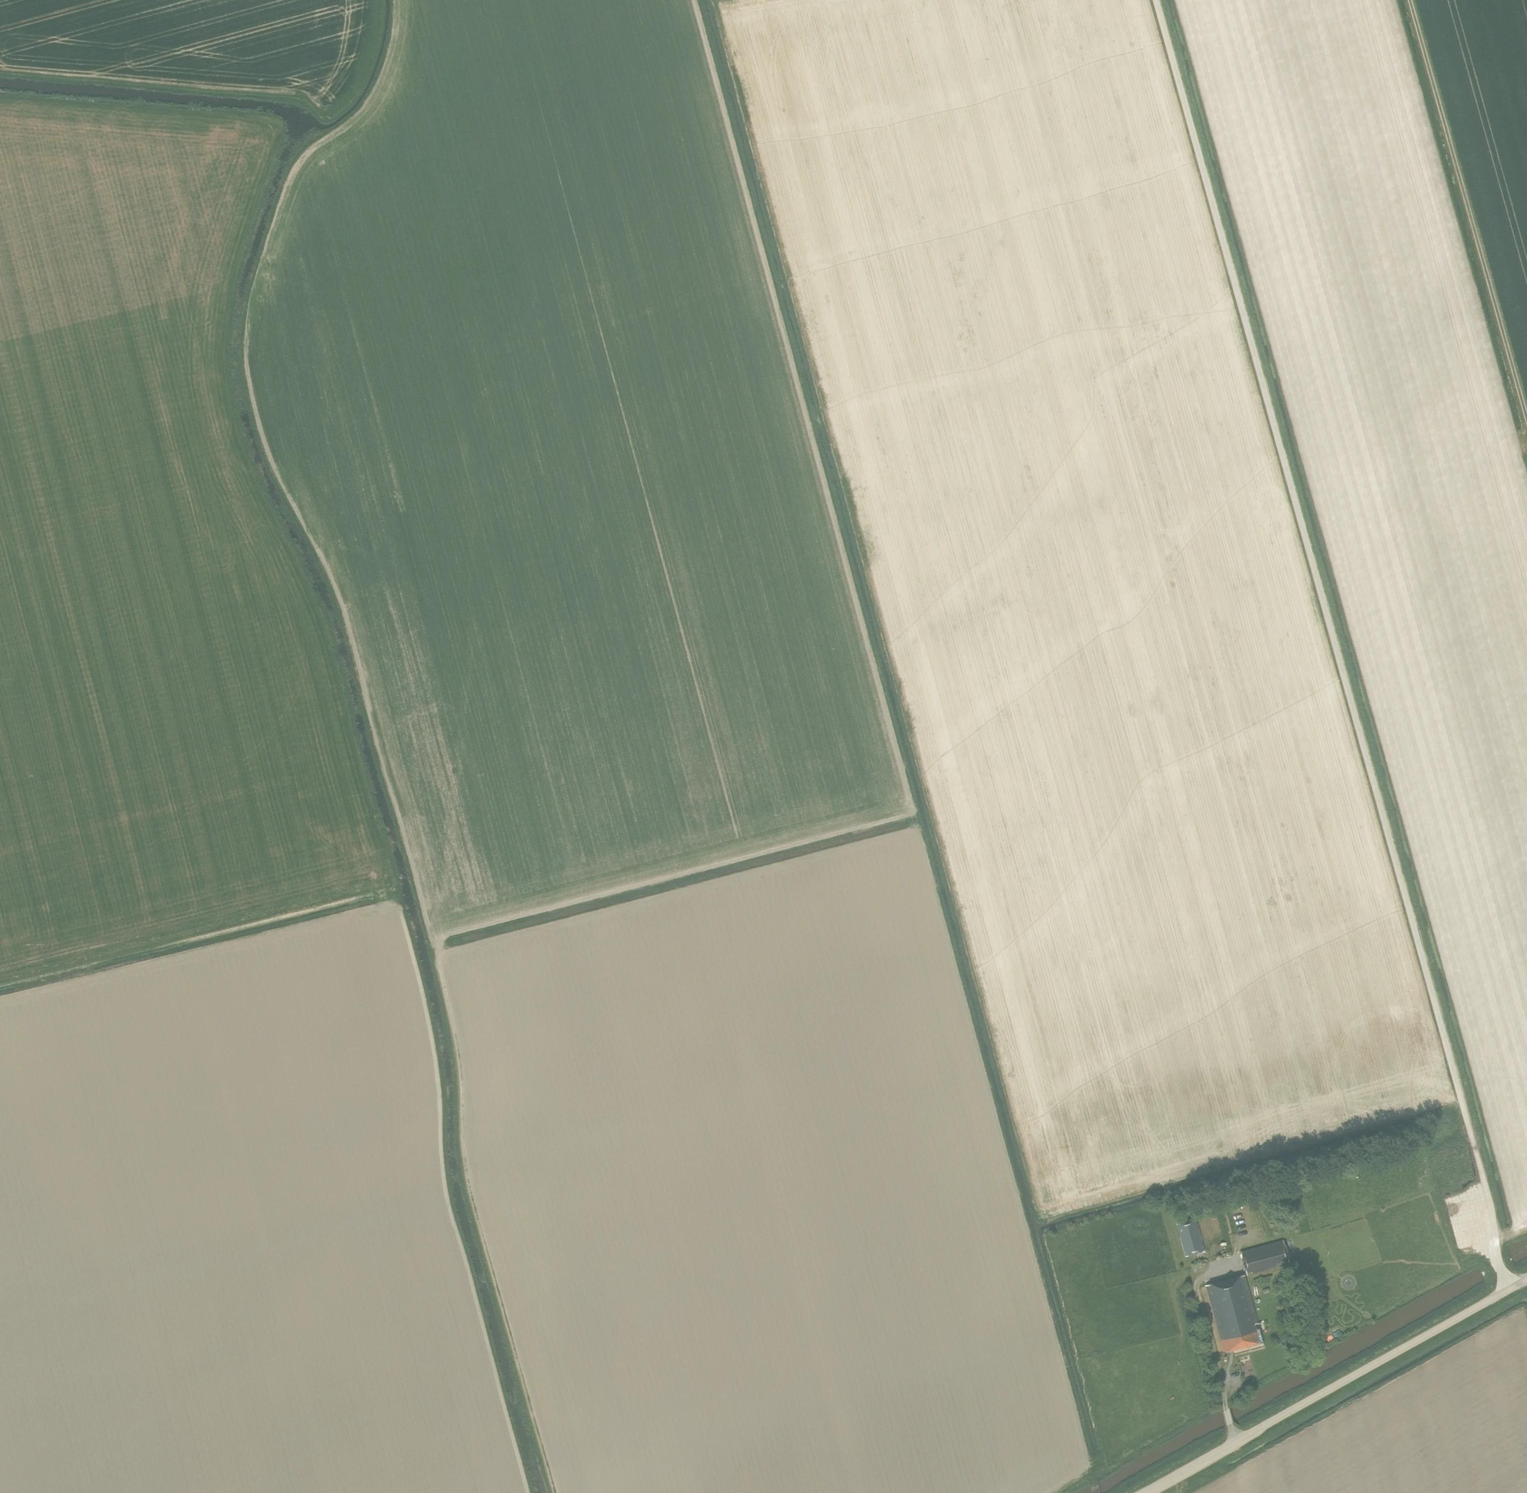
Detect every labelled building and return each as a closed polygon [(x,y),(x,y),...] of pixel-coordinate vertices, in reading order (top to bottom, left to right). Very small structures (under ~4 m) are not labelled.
[(1195,1218),(1177,1223),(1186,1256),(1188,1255),(1205,1250),(1202,1242),(1195,1218)] [(1289,1263),(1283,1241),(1241,1251),(1247,1274),(1289,1263)] [(1258,1323),(1245,1275),(1206,1285),(1224,1352),(1260,1342),(1255,1324),(1258,1323)]
